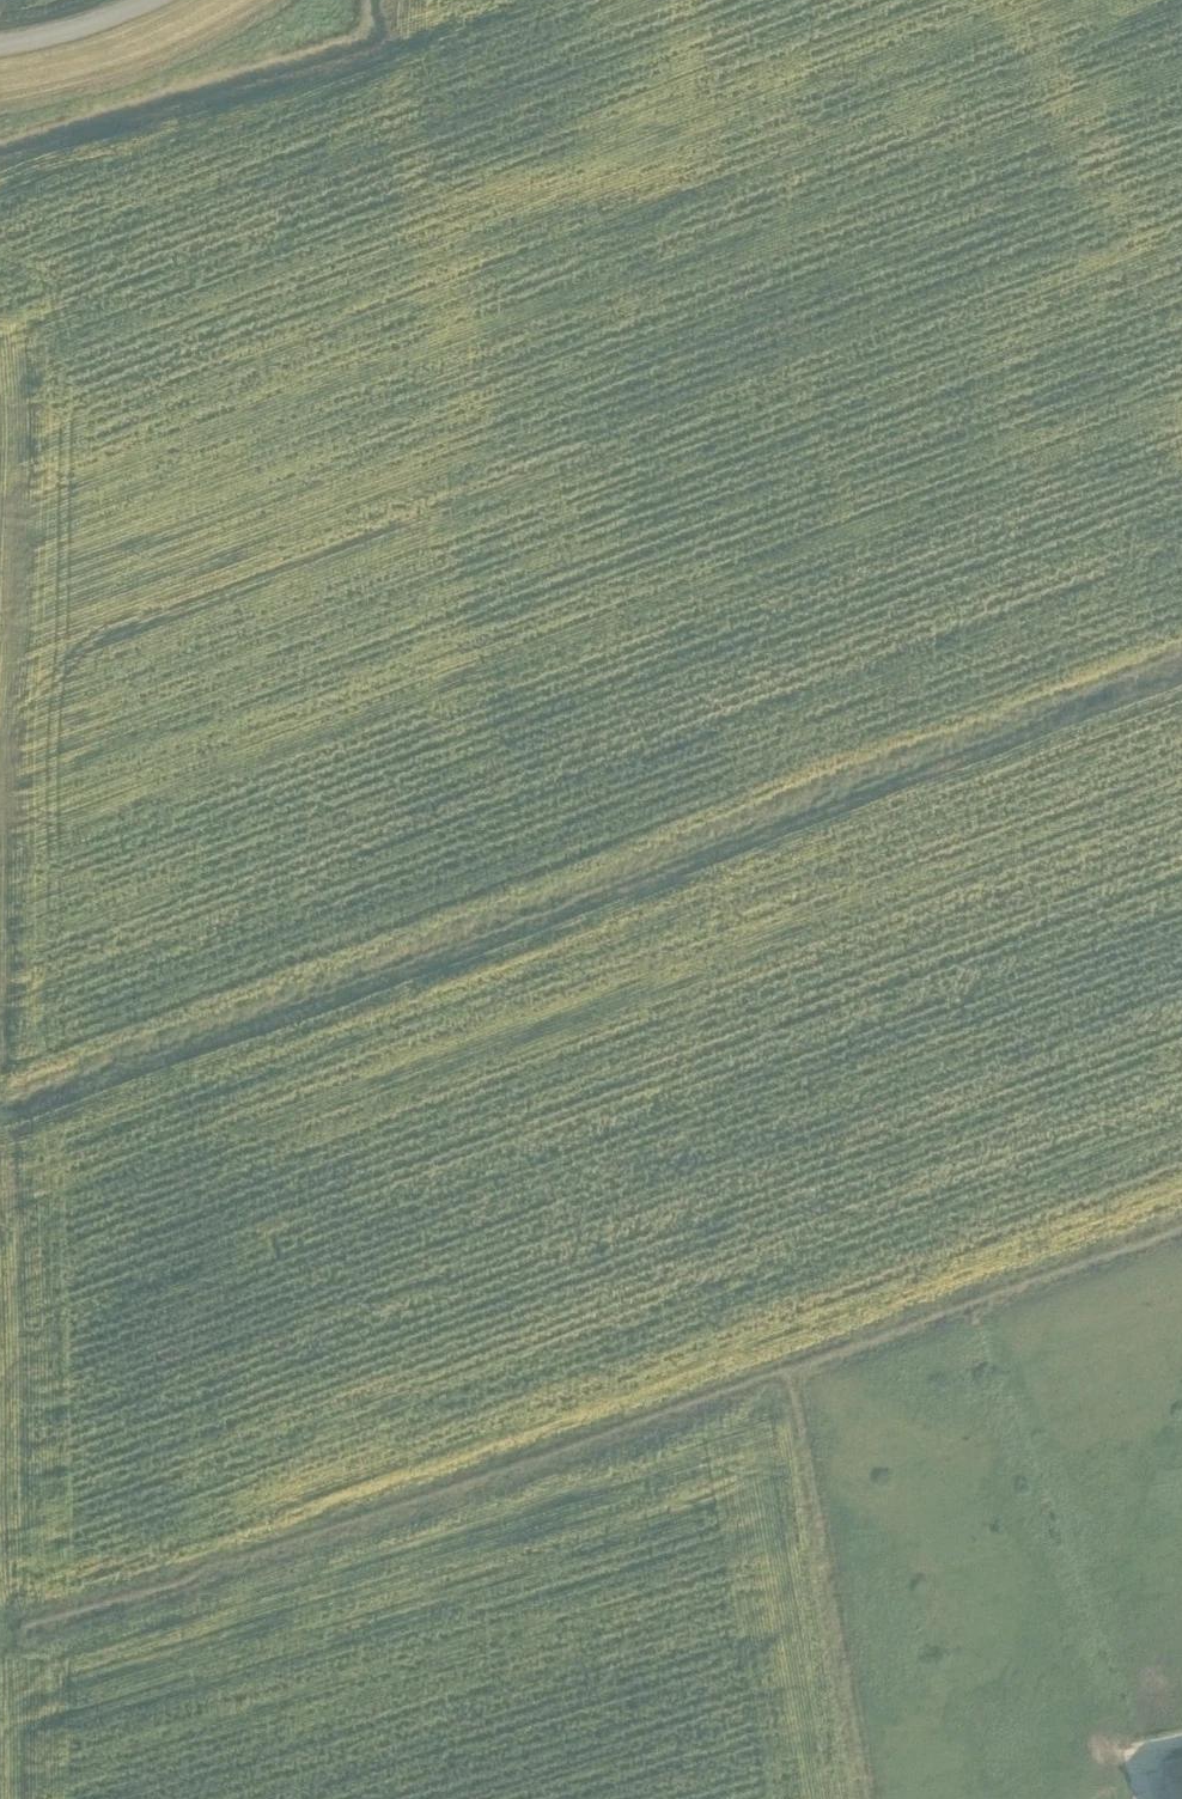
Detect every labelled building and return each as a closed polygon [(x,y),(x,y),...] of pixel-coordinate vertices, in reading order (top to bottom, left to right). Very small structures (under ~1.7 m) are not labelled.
[(1165,1760),(1172,1798),(1181,1798),(1181,1757),(1165,1760)]
